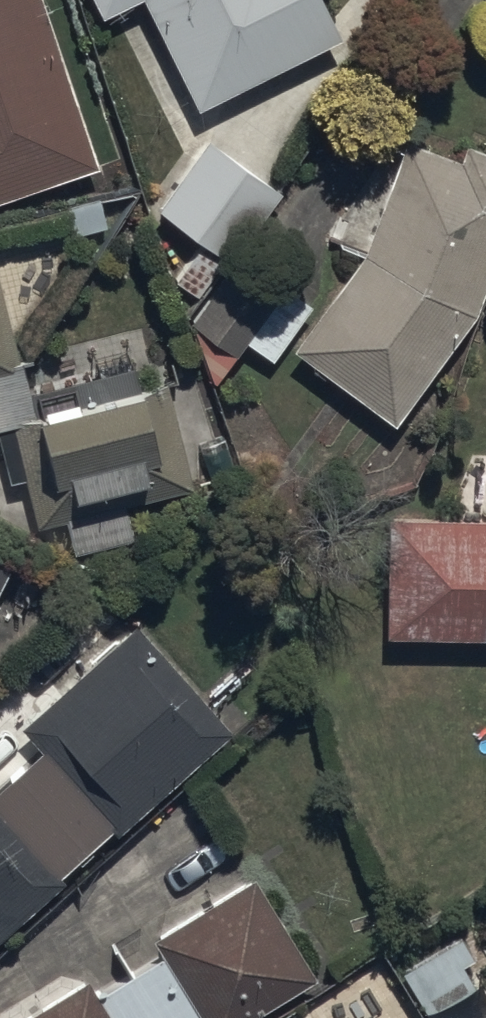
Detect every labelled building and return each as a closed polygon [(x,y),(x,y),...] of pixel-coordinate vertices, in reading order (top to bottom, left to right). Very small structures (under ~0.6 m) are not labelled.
[(99,174),(40,0),(0,0),(0,207),(99,174)] [(195,111),(341,42),(321,0),(90,0),(101,23),(144,2),(195,111)] [(210,146),(156,214),(225,270),(279,202),(210,146)] [(361,258),(294,354),(395,425),(471,317),(485,278),(485,157),(465,149),(458,168),(406,147),(361,258)] [(242,345),(271,365),(310,309),(239,258),(189,328),(232,359),(242,345)] [(11,430),(33,529),(68,521),(75,554),(132,541),(125,510),(194,495),(170,387),(138,394),(133,371),(29,394),(24,373),(20,374),(0,285),(0,433),(11,430)] [(386,643),(485,644),(485,524),(388,522),(386,643)] [(66,888),(59,879),(111,835),(115,840),(231,740),(135,629),(19,730),(42,756),(0,792),(0,945),(66,888)] [(316,984),(252,882),(152,944),(160,957),(94,998),(86,985),(33,1017),(261,1017),(316,984)] [(401,976),(425,1017),(434,1017),(474,994),(462,974),(473,967),(457,939),(399,973),(401,976)]
